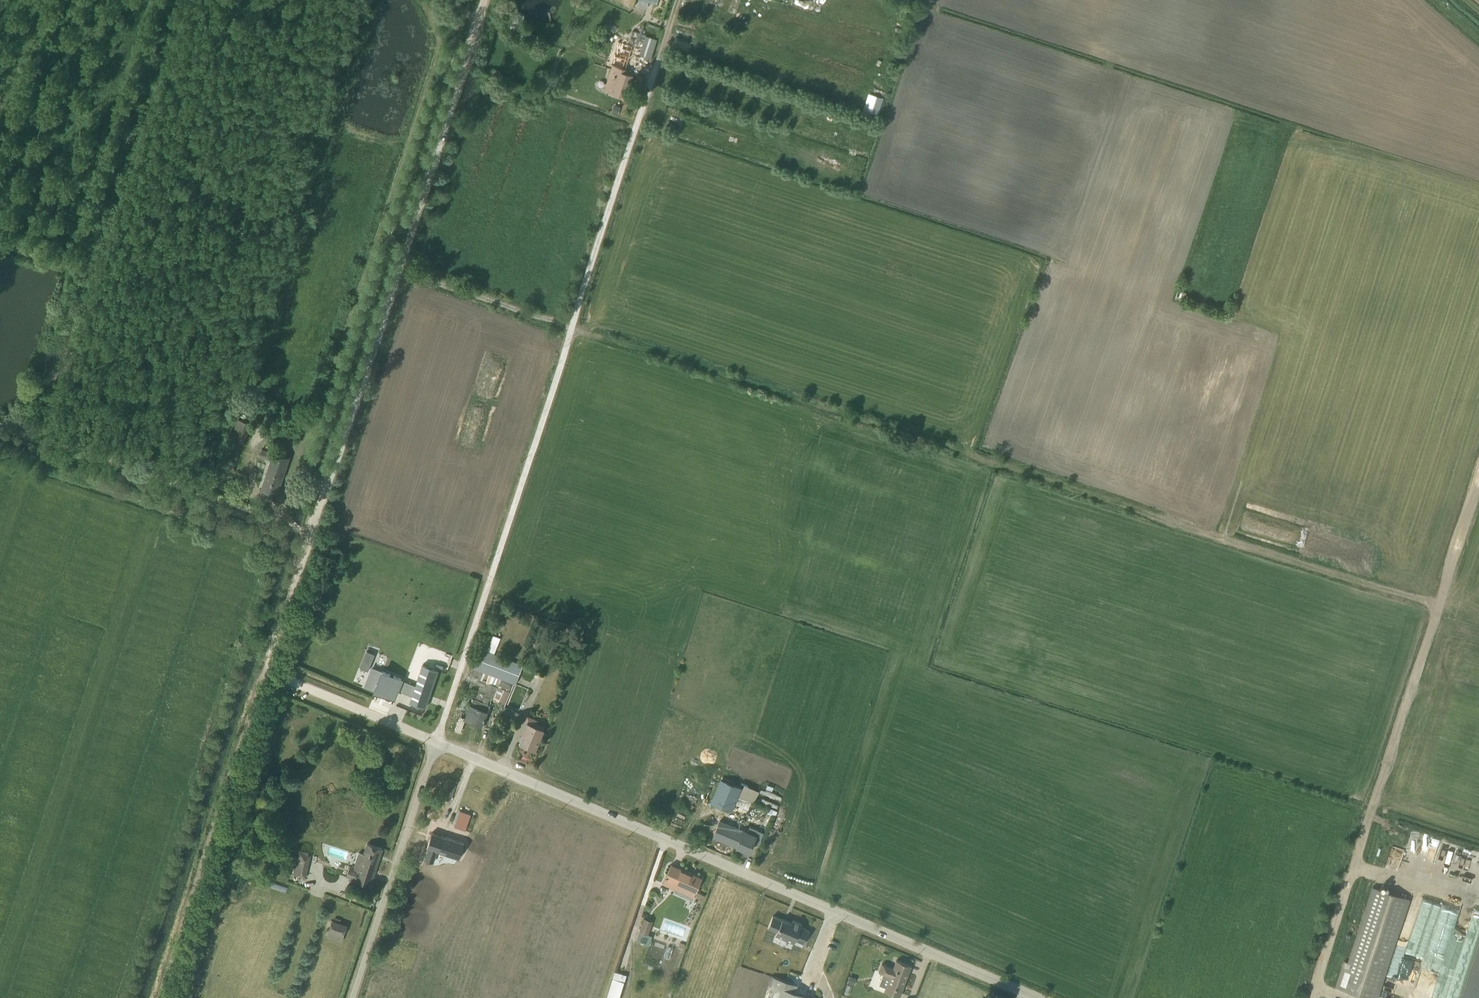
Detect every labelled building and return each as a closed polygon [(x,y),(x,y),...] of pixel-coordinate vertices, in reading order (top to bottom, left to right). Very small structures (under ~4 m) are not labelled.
[(637,5),(646,8),(648,2),(656,4),(657,0),(638,0),(637,5)] [(616,28),(610,22),(606,27),(613,33),(616,28)] [(657,39),(632,30),(626,50),(650,58),(657,39)] [(559,58),(552,61),(554,67),(561,64),(559,58)] [(604,90),(626,97),(633,75),(625,72),(626,69),(612,65),(604,90)] [(866,102),(878,104),(880,95),(868,92),(866,102)] [(676,125),(668,122),(666,129),(673,132),(676,125)] [(1182,299),(1185,291),(1176,288),(1173,297),(1182,299)] [(48,394),(36,390),(33,402),(45,405),(48,394)] [(245,447),(253,424),(237,419),(223,463),(235,466),(241,446),(245,447)] [(277,495),(289,458),(261,448),(258,456),(270,461),(261,489),(262,489),(261,489),(277,495)] [(464,692),(473,697),(464,719),(482,726),(493,699),(505,704),(514,685),(501,680),(502,679),(515,684),(523,665),(486,651),(492,636),(484,632),(478,648),(480,649),(464,692)] [(365,651),(358,667),(366,671),(374,654),(365,651)] [(538,656),(535,663),(546,667),(549,660),(538,656)] [(412,696),(410,703),(425,708),(437,671),(422,666),(415,686),(401,681),(402,679),(371,667),(363,687),(395,700),(398,691),(412,696)] [(470,699),(464,697),(460,708),(465,710),(470,699)] [(519,722),(522,715),(504,707),(501,715),(519,722)] [(463,718),(458,716),(454,729),(460,732),(464,721),(462,720),(463,718)] [(537,720),(528,717),(521,734),(524,736),(521,743),(534,748),(544,726),(536,723),(537,720)] [(456,781),(449,779),(442,797),(450,800),(456,781)] [(738,796),(735,804),(748,809),(751,802),(753,803),(758,792),(744,785),(739,796),(738,796)] [(767,808),(765,813),(775,817),(777,812),(767,808)] [(460,811),(454,827),(464,831),(470,814),(460,811)] [(432,824),(426,841),(441,846),(443,843),(454,847),(457,839),(450,837),(453,830),(432,824)] [(1434,844),(1437,837),(1416,828),(1405,852),(1412,856),(1416,847),(1419,848),(1423,839),(1434,844)] [(756,835),(743,830),(736,847),(748,852),(756,835)] [(348,884),(367,890),(369,885),(370,886),(382,849),(357,841),(355,841),(353,842),(352,843),(352,845),(352,847),(352,848),(353,850),(355,851),(359,852),(353,868),(350,867),(346,877),(350,878),(348,884)] [(1398,861),(1397,873),(1410,874),(1410,864),(1399,863),(1401,846),(1389,845),(1387,864),(1390,864),(1390,860),(1398,861)] [(309,853),(298,850),(295,862),(298,862),(295,876),(305,878),(311,856),(308,855),(309,853)] [(675,893),(692,900),(702,878),(671,864),(662,884),(676,890),(675,893)] [(1335,986),(1369,997),(1378,997),(1410,900),(1372,887),(1347,961),(1344,961),(1335,986)] [(804,944),(810,931),(801,927),(802,924),(792,920),(791,923),(782,919),(782,920),(773,916),(767,928),(776,932),(775,935),(793,943),(795,940),(804,944)] [(653,922),(644,918),(636,941),(649,946),(652,936),(648,935),(653,922)] [(330,937),(344,941),(347,928),(333,925),(330,937)] [(1460,997),(1478,997),(1478,939),(1460,997)] [(736,997),(749,997),(764,955),(752,950),(736,997)] [(911,966),(896,960),(893,968),(882,964),(878,972),(883,974),(879,985),(885,988),(884,991),(899,997),(911,966)] [(627,975),(615,971),(606,997),(619,997),(624,982),(625,982),(627,975)] [(856,978),(850,976),(847,983),(854,985),(856,978)] [(773,977),(766,997),(804,997),(805,995),(794,991),(797,985),(773,977)] [(1459,986),(1450,983),(1446,993),(1433,989),(1430,997),(1456,997),(1459,986)]
